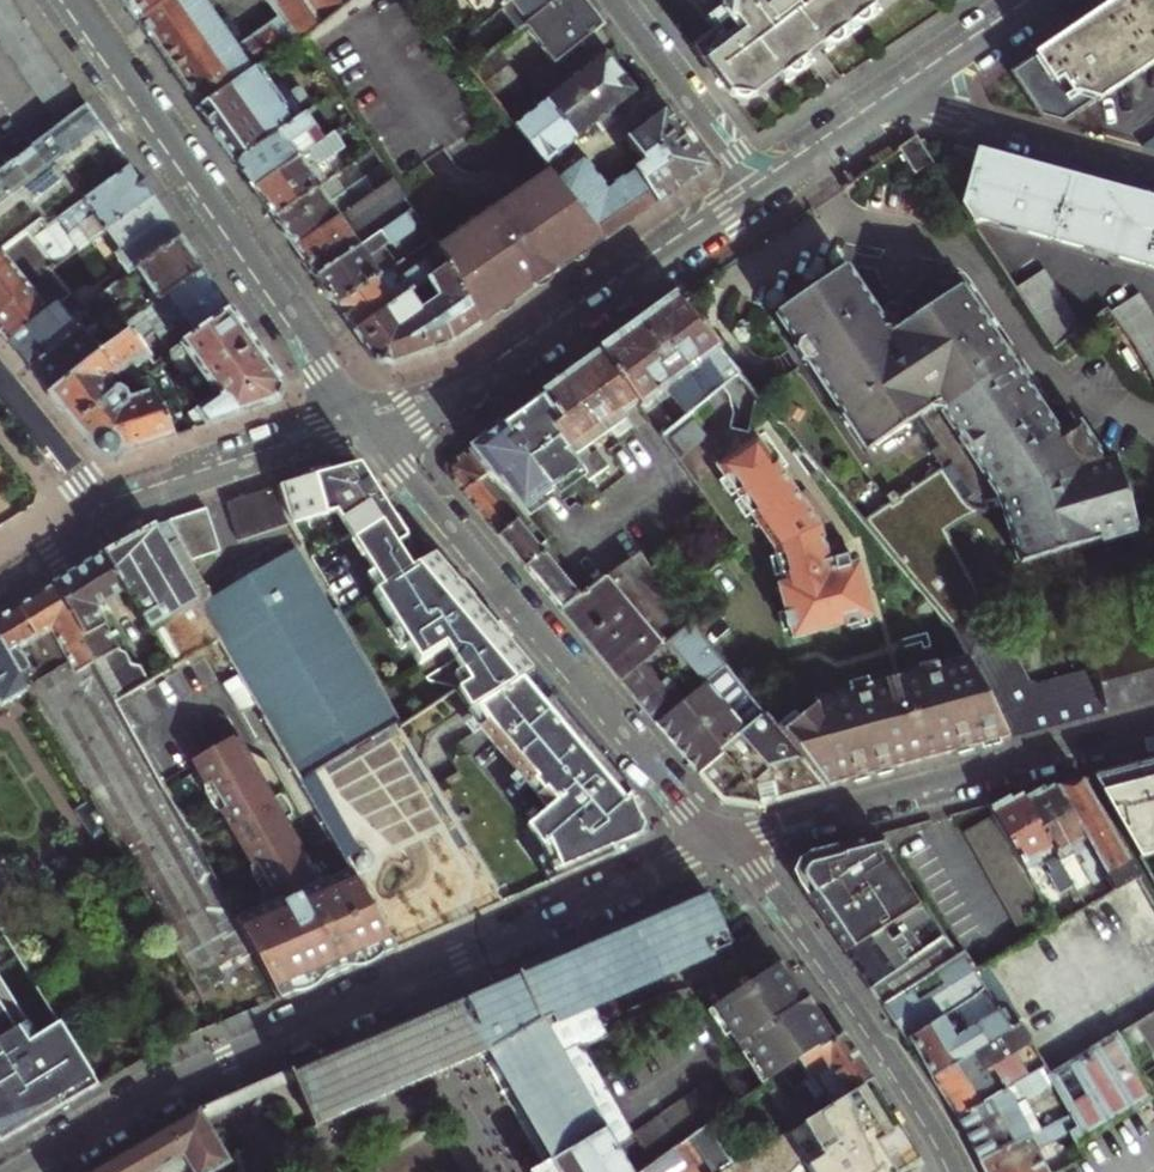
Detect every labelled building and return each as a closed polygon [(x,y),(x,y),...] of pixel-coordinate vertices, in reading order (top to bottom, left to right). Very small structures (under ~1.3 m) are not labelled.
[(87,107),(12,0),(0,0),(0,41),(61,127),(87,107)] [(173,0),(121,0),(128,10),(138,25),(173,0)] [(257,72),(301,42),(282,15),(241,43),(234,35),(230,37),(204,0),(173,0),(138,25),(168,68),(198,111),(257,72)] [(500,11),(508,4),(514,0),(492,0),(500,11)] [(508,4),(554,64),(602,28),(592,14),(581,0),(514,0),(508,4)] [(731,19),(718,29),(692,47),(728,94),(753,98),(779,78),(808,56),(813,52),(819,47),(873,6),(881,0),(735,0),(731,19)] [(718,29),(731,19),(735,0),(727,0),(724,13),(712,21),(718,29)] [(1011,73),(1041,119),(1061,125),(1153,64),(1153,0),(1119,0),(1011,73)] [(879,13),(873,6),(819,47),(824,54),(879,13)] [(538,107),(493,48),(469,66),(515,124),(538,107)] [(568,83),(538,107),(515,124),(544,163),(600,121),(637,93),(627,80),(607,54),(582,73),(581,72),(568,82),(568,83)] [(813,64),(808,56),(779,78),(785,85),(813,64)] [(235,164),(305,116),(313,110),(310,105),(290,120),(283,109),(291,104),(291,100),(283,89),(280,88),(272,93),(257,72),(198,111),(220,142),(235,164)] [(87,107),(61,127),(11,165),(0,174),(0,202),(32,240),(54,266),(101,235),(152,200),(143,187),(113,144),(87,107)] [(582,158),(556,178),(605,242),(658,205),(710,170),(678,128),(665,110),(625,140),(643,164),(606,189),(582,158)] [(247,181),(254,191),(322,143),(305,116),(235,164),(247,181)] [(274,220),(318,189),(304,169),(311,164),(315,170),(342,150),(332,136),(322,143),(254,191),(267,210),(274,220)] [(933,164),(916,138),(897,150),(915,176),(933,164)] [(1090,185),(1022,167),(968,152),(954,148),(947,174),(970,180),(962,207),(974,225),(980,221),(1153,269),(1153,203),(1090,185)] [(605,242),(556,178),(550,170),(533,181),(436,247),(445,261),(448,267),(478,328),(538,287),(588,253),(605,242)] [(294,249),(375,193),(365,178),(343,193),(333,178),(318,189),(274,220),(285,235),(294,249)] [(315,279),(359,248),(350,236),(404,198),(393,181),(375,193),(294,249),(307,267),(315,279)] [(128,274),(179,239),(170,226),(152,200),(101,235),(105,241),(111,237),(121,252),(115,256),(128,274)] [(12,254),(11,252),(32,240),(0,202),(0,261),(12,254)] [(336,309),(391,270),(395,267),(383,249),(387,245),(393,246),(412,233),(413,227),(409,222),(416,217),(412,211),(359,248),(315,279),(329,299),(336,309)] [(156,303),(202,271),(193,258),(179,239),(128,274),(118,281),(131,299),(115,310),(125,323),(126,324),(156,303)] [(12,254),(34,281),(50,269),(54,266),(32,240),(11,252),(12,254)] [(34,281),(12,254),(0,261),(0,308),(34,281)] [(428,282),(434,277),(425,263),(399,281),(391,270),(336,309),(346,322),(353,334),(402,300),(428,282)] [(885,320),(845,265),(773,316),(794,345),(792,354),(799,363),(806,363),(869,450),(912,420),(945,466),(969,500),(977,505),(982,509),(992,510),(990,502),(1004,497),(1008,502),(1011,511),(1028,569),(1101,549),(1145,537),(1124,466),(1105,470),(1081,436),(1064,447),(972,316),(980,310),(962,285),(952,293),(944,294),(936,296),(929,298),(922,302),(916,306),(910,311),(906,317),(904,324),(904,326),(896,331),(901,306),(889,303),(885,320)] [(478,328),(448,267),(434,277),(428,282),(439,299),(414,317),(402,300),(353,334),(372,360),(379,363),(391,367),(450,347),(478,328)] [(58,305),(70,296),(66,291),(54,300),(47,291),(60,282),(50,269),(34,281),(0,308),(0,333),(0,334),(9,344),(58,305)] [(1044,269),(1016,288),(1055,346),(1082,326),(1044,269)] [(183,342),(229,310),(218,295),(202,271),(156,303),(183,342)] [(1110,309),(1131,335),(1153,379),(1153,316),(1139,291),(1110,309)] [(600,355),(636,406),(642,415),(670,395),(684,417),(741,378),(698,325),(677,300),(641,326),(600,355)] [(30,370),(78,331),(58,305),(9,344),(24,363),(30,370)] [(220,399),(199,413),(208,427),(220,423),(277,404),(283,386),(253,344),(229,310),(183,342),(170,352),(171,357),(174,362),(179,368),(181,370),(184,372),(188,374),(192,374),(200,369),(220,399)] [(117,342),(131,331),(126,324),(125,323),(109,335),(95,318),(78,331),(30,370),(39,382),(50,395),(117,342)] [(131,331),(117,342),(135,368),(150,358),(131,331)] [(110,458),(173,438),(162,407),(135,368),(117,342),(50,395),(84,437),(98,455),(110,458)] [(590,479),(608,466),(597,451),(590,455),(585,449),(606,434),(609,439),(613,436),(615,439),(631,428),(623,416),(636,406),(600,355),(573,375),(543,396),(561,420),(553,426),(590,479)] [(546,552),(583,595),(639,551),(590,479),(553,426),(561,420),(543,396),(507,422),(468,450),(507,498),(521,515),(523,517),(544,542),(540,544),(546,552)] [(693,421),(671,437),(685,457),(707,441),(693,421)] [(752,442),(716,467),(771,546),(780,583),(774,585),(789,642),(876,622),(862,567),(854,569),(846,540),(825,544),(814,528),(822,523),(800,492),(792,498),(752,442)] [(507,498),(468,450),(447,465),(448,477),(467,499),(499,537),(523,517),(521,515),(516,519),(502,502),(507,498)] [(639,551),(672,597),(738,551),(717,522),(675,550),(666,537),(668,536),(616,461),(608,466),(590,479),(639,551)] [(325,470),(339,511),(337,512),(339,514),(380,585),(411,568),(399,544),(409,538),(385,495),(360,465),(354,463),(350,462),(325,470)] [(969,500),(945,466),(902,497),(897,492),(890,497),(895,502),(865,524),(941,616),(970,602),(979,618),(990,614),(947,534),(955,527),(964,521),(975,516),(985,513),(984,512),(1011,511),(1008,502),(1004,497),(990,502),(992,510),(982,509),(977,505),(969,500)] [(302,478),(319,528),(332,525),(330,517),(339,514),(337,512),(339,511),(325,470),(313,474),(302,478)] [(287,518),(292,526),(308,522),(310,530),(319,528),(302,478),(290,482),(277,486),(287,518)] [(232,501),(226,503),(239,544),(292,526),(287,518),(277,486),(232,501)] [(206,509),(171,521),(170,529),(188,561),(220,550),(206,509)] [(523,517),(499,537),(511,551),(526,568),(546,552),(540,544),(544,542),(523,517)] [(105,554),(126,589),(151,630),(155,627),(197,602),(199,606),(210,599),(188,561),(170,529),(171,521),(153,527),(105,554)] [(303,548),(210,599),(199,606),(218,638),(300,782),(302,781),(399,726),(401,725),(337,610),(330,597),(303,548)] [(583,595),(562,612),(594,649),(621,681),(644,662),(667,643),(692,622),(672,597),(639,551),(583,595)] [(546,552),(526,568),(543,589),(562,612),(583,595),(546,552)] [(436,553),(411,568),(380,585),(371,590),(439,706),(459,695),(449,677),(428,642),(446,632),(459,625),(485,610),(460,582),(458,579),(436,553)] [(53,585),(115,700),(151,678),(143,665),(133,665),(128,655),(119,651),(95,607),(126,589),(105,554),(79,569),(53,585)] [(18,607),(39,644),(55,635),(71,663),(46,677),(27,689),(91,801),(106,828),(126,863),(193,983),(253,951),(238,924),(115,700),(53,585),(37,595),(18,607)] [(197,602),(155,627),(176,663),(218,638),(199,606),(197,602)] [(969,663),(1009,739),(1153,700),(1153,645),(1090,662),(1093,671),(1037,685),(1028,680),(1025,676),(1005,639),(1004,640),(990,614),(979,618),(970,602),(941,616),(953,631),(969,663)] [(0,618),(0,640),(27,689),(46,677),(43,671),(37,675),(33,667),(28,665),(22,655),(30,651),(39,666),(49,661),(39,644),(18,607),(6,615),(0,618)] [(556,699),(535,670),(485,610),(459,625),(446,632),(428,642),(449,677),(459,695),(470,712),(476,719),(469,724),(478,735),(485,730),(522,775),(516,780),(523,789),(529,784),(554,813),(535,829),(542,837),(549,853),(537,859),(547,884),(593,864),(644,843),(641,836),(657,829),(644,808),(647,803),(558,697),(556,699)] [(644,662),(621,681),(637,701),(656,723),(708,679),(726,664),(692,622),(667,643),(690,669),(692,670),(699,677),(678,694),(675,690),(683,683),(669,667),(657,678),(644,662)] [(1,704),(27,689),(0,640),(0,702),(1,704)] [(817,704),(780,730),(826,787),(920,762),(1009,739),(969,663),(817,704)] [(752,730),(708,679),(656,723),(678,750),(699,774),(752,730)] [(768,717),(752,730),(699,774),(710,788),(721,801),(748,804),(757,806),(768,803),(826,787),(780,730),(768,717)] [(361,965),(397,949),(389,935),(353,873),(330,884),(316,874),(239,740),(190,768),(262,892),(257,895),(253,912),(255,916),(238,924),(253,951),(280,1000),(361,965)] [(1095,777),(1141,860),(1153,856),(1153,762),(1095,777)] [(1056,788),(1106,877),(1113,891),(1135,877),(1081,781),(1066,785),(1056,788)] [(1024,796),(1066,873),(1072,870),(1063,854),(1072,849),(1075,855),(1081,852),(1085,860),(1083,861),(1095,883),(1106,877),(1056,788),(1038,793),(1024,796)] [(1003,802),(989,806),(993,814),(1031,882),(1036,879),(1027,863),(1035,858),(1039,865),(1045,861),(1050,870),(1047,872),(1058,893),(1073,885),(1066,873),(1024,796),(1003,802)] [(93,837),(106,828),(91,801),(77,810),(93,837)] [(1031,882),(993,814),(970,827),(1022,918),(1044,905),(1031,882)] [(823,924),(845,956),(922,908),(880,835),(809,854),(804,861),(800,877),(799,889),(823,924)] [(706,893),(486,987),(368,1038),(290,1072),(314,1129),(488,1054),(552,1164),(538,1171),(641,1171),(647,1168),(650,1166),(633,1136),(583,1048),(606,1038),(600,1023),(619,1014),(612,1000),(710,957),(705,945),(724,936),(706,893)] [(851,965),(857,973),(923,931),(926,935),(939,927),(925,906),(922,908),(845,956),(851,965)] [(864,982),(870,990),(926,953),(918,940),(926,935),(923,931),(857,973),(864,982)] [(876,999),(882,1007),(959,958),(947,940),(926,953),(870,990),(876,999)] [(911,1041),(948,1018),(962,1009),(989,992),(979,975),(978,974),(979,973),(975,966),(974,966),(967,954),(959,958),(882,1007),(895,1026),(907,1043),(911,1041)] [(785,976),(778,965),(724,1000),(713,1007),(746,1052),(750,1052),(770,1081),(780,1074),(784,1072),(797,1062),(819,1049),(821,1051),(836,1042),(825,1027),(807,1000),(802,1002),(785,976)] [(989,992),(1001,1014),(1010,1009),(987,970),(979,975),(989,992)] [(924,1062),(934,1078),(1011,1031),(1001,1014),(989,992),(962,1009),(972,1026),(958,1034),(948,1018),(911,1041),(924,1062)] [(64,1108),(100,1088),(69,1036),(39,1056),(0,997),(0,1146),(64,1108)] [(1117,1035),(1130,1058),(1145,1048),(1153,1064),(1153,1013),(1117,1035)] [(959,1118),(1034,1079),(1024,1061),(1037,1054),(1032,1044),(1021,1026),(1011,1031),(934,1078),(947,1099),(959,1118)] [(1130,1058),(1117,1035),(1064,1068),(1084,1101),(1066,1111),(1070,1120),(1068,1121),(1074,1133),(1071,1134),(1076,1144),(1151,1097),(1130,1058)] [(846,1036),(836,1042),(821,1051),(819,1049),(797,1062),(784,1072),(780,1074),(808,1120),(864,1085),(874,1078),(862,1060),(846,1036)] [(982,1163),(1030,1139),(1040,1134),(1026,1105),(1055,1089),(1047,1072),(1034,1079),(959,1118),(970,1140),(982,1163)] [(710,1083),(633,1136),(650,1166),(730,1109),(710,1083)] [(864,1085),(808,1120),(783,1135),(806,1170),(886,1121),(875,1104),(864,1085)] [(95,1171),(158,1171),(188,1154),(199,1171),(203,1171),(227,1158),(199,1112),(95,1171)] [(806,1170),(807,1171),(896,1171),(884,1153),(877,1142),(893,1132),(886,1121),(806,1170)] [(1040,1134),(1030,1139),(1038,1155),(1067,1141),(1059,1125),(1040,1134)] [(1038,1155),(1030,1139),(982,1163),(987,1171),(1046,1171),(1038,1155)]
